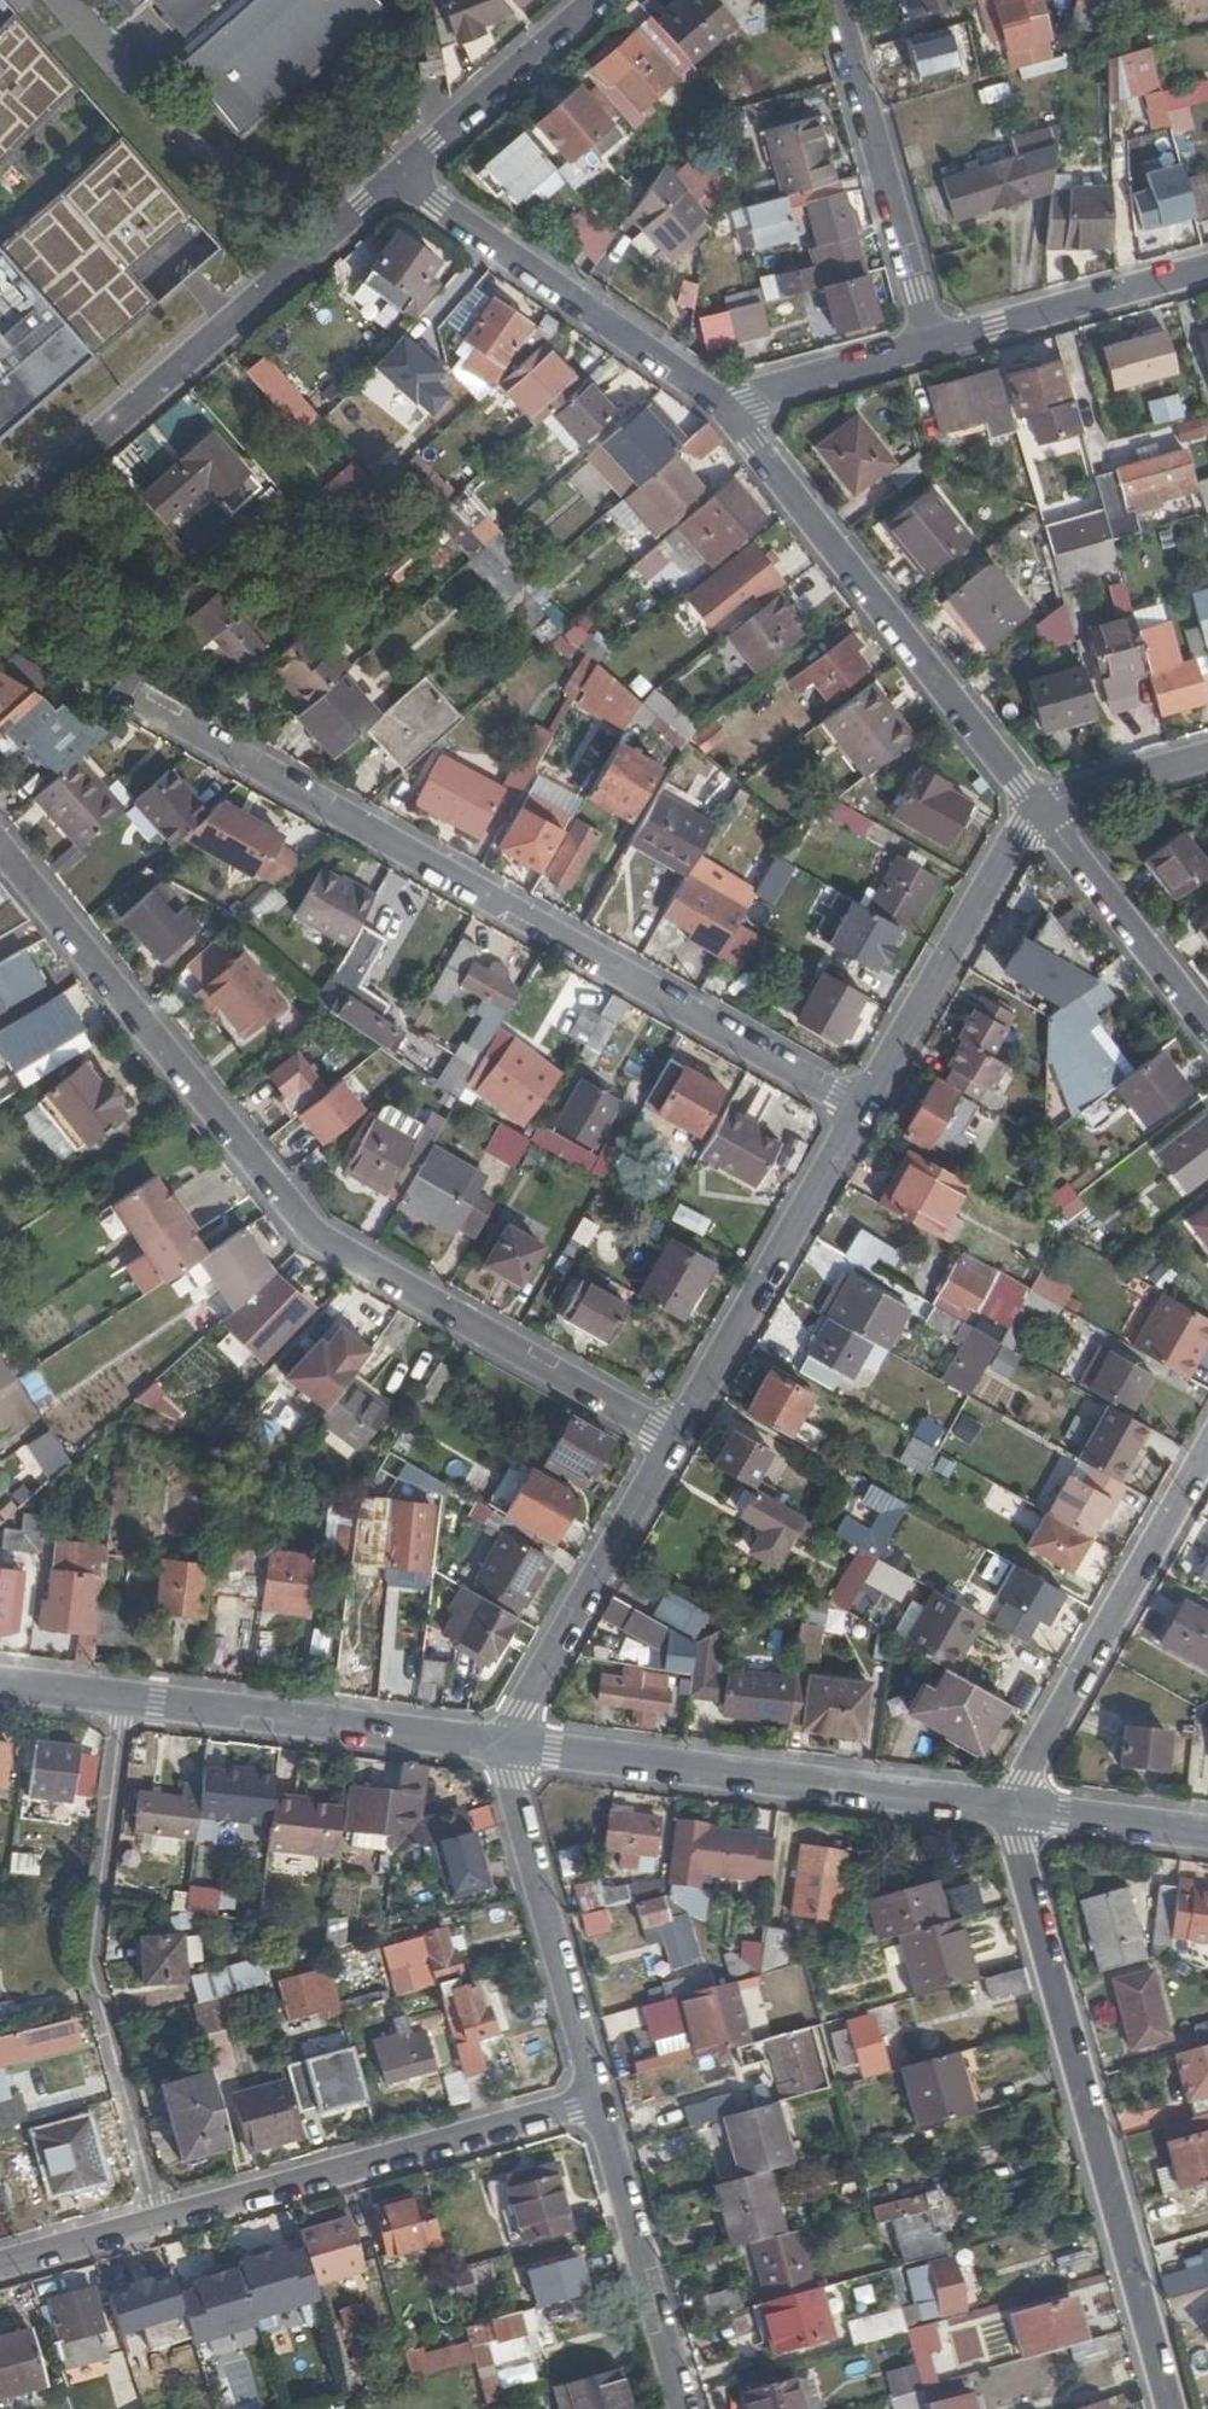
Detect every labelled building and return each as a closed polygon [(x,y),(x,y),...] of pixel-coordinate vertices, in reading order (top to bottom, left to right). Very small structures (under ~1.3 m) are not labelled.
[(253,0),(151,0),(196,51),(253,0)] [(196,51),(179,67),(239,139),(384,9),(375,0),(253,0),(196,51)] [(512,14),(500,0),(433,0),(442,45),(443,49),(484,32),(482,26),(512,14)] [(517,10),(529,0),(509,0),(517,10)] [(734,23),(731,19),(713,0),(682,0),(654,24),(688,63),(734,23)] [(731,19),(753,0),(713,0),(731,19)] [(909,18),(962,4),(961,0),(904,0),(909,18)] [(1043,0),(1014,0),(994,6),(999,20),(986,24),(991,40),(1002,37),(1006,53),(1046,41),(1039,17),(1047,15),(1043,0)] [(75,89),(12,18),(0,31),(0,168),(75,89)] [(636,112),(690,65),(688,63),(654,24),(649,18),(592,68),(608,88),(612,85),(636,112)] [(442,45),(428,48),(431,62),(445,59),(443,49),(442,45)] [(1132,80),(1156,74),(1149,46),(1107,58),(1108,101),(1135,94),(1132,80)] [(431,62),(421,64),(424,79),(448,74),(445,59),(431,62)] [(1161,91),(1166,112),(1168,112),(1181,108),(1207,101),(1207,86),(1206,78),(1161,91)] [(1007,82),(978,88),(981,103),(1010,98),(1007,82)] [(609,125),(579,89),(536,126),(567,161),(609,125)] [(762,134),(779,196),(831,182),(814,119),(762,134)] [(958,219),(1053,192),(1060,132),(1010,146),(1013,159),(945,179),(958,219)] [(512,204),(552,168),(523,135),(483,170),(512,204)] [(158,303),(130,271),(188,219),(121,142),(0,248),(0,439),(158,303)] [(689,160),(679,171),(701,192),(711,181),(689,160)] [(681,192),(687,188),(663,161),(627,212),(659,249),(650,256),(664,272),(673,264),(669,260),(690,242),(683,233),(702,216),(681,192)] [(1203,173),(1184,179),(1196,222),(1207,219),(1207,191),(1203,173)] [(841,194),(838,180),(831,182),(779,196),(743,206),(751,231),(791,220),(789,208),(804,204),(826,285),(864,274),(867,274),(845,192),(841,194)] [(1059,191),(1060,248),(1112,243),(1111,188),(1059,191)] [(1060,248),(1059,191),(1053,192),(1046,249),(1060,248)] [(582,232),(600,252),(611,235),(584,205),(570,219),(582,232)] [(437,258),(400,232),(363,285),(400,311),(403,305),(414,312),(434,285),(423,278),(437,258)] [(600,252),(582,232),(573,241),(592,262),(600,252)] [(877,321),(864,274),(826,285),(822,286),(835,333),(877,321)] [(486,354),(502,365),(511,371),(549,337),(490,297),(462,338),(486,354)] [(771,336),(761,303),(706,318),(713,344),(733,339),(736,346),(771,336)] [(1163,333),(1104,349),(1114,389),(1174,372),(1163,333)] [(542,344),(498,392),(534,425),(578,377),(542,344)] [(502,365),(486,354),(480,361),(497,373),(502,365)] [(286,419),(305,403),(265,357),(245,373),(286,419)] [(1036,443),(1080,431),(1061,361),(1006,376),(1017,416),(1027,413),(1036,443)] [(988,439),(1016,432),(1000,376),(987,380),(986,375),(935,388),(947,431),(983,421),(988,439)] [(550,410),(574,438),(578,442),(610,413),(582,381),(550,410)] [(1152,425),(1184,418),(1178,394),(1147,401),(1152,425)] [(635,421),(630,416),(600,443),(637,484),(678,448),(685,441),(653,405),(635,421)] [(421,418),(438,436),(450,426),(433,406),(421,418)] [(490,428),(471,407),(450,426),(438,436),(408,463),(446,505),(456,496),(438,475),(490,428)] [(574,438),(550,410),(542,418),(566,446),(574,438)] [(1179,444),(1207,438),(1207,421),(1207,416),(1175,422),(1179,444)] [(855,419),(818,449),(853,493),(890,463),(855,419)] [(678,448),(700,457),(719,441),(705,423),(685,441),(678,448)] [(258,489),(211,436),(140,499),(162,523),(204,486),(229,515),(258,489)] [(1128,517),(1133,515),(1161,507),(1159,501),(1196,491),(1185,450),(1115,470),(1116,473),(1128,517)] [(883,479),(894,492),(922,470),(922,469),(918,453),(883,479)] [(642,508),(666,534),(676,525),(678,523),(673,518),(703,490),(674,458),(640,489),(651,500),(642,508)] [(351,464),(299,510),(320,534),(372,487),(351,464)] [(1128,517),(1116,473),(1096,479),(1104,508),(1112,538),(1137,531),(1133,515),(1128,517)] [(1197,486),(1207,508),(1207,480),(1197,486)] [(701,509),(697,506),(678,523),(676,525),(707,560),(729,542),(732,545),(763,518),(733,483),(701,509)] [(264,502),(309,551),(322,540),(278,490),(264,502)] [(928,491),(884,527),(921,573),(966,538),(928,491)] [(431,518),(470,561),(484,548),(446,505),(431,518)] [(1112,538),(1104,508),(1044,525),(1053,555),(1112,538)] [(707,560),(676,525),(666,534),(660,540),(671,552),(690,573),(707,560)] [(539,574),(501,532),(484,548),(522,589),(539,574)] [(671,552),(660,540),(638,560),(649,572),(671,552)] [(763,558),(752,544),(727,563),(749,592),(757,602),(782,583),(770,567),(763,558)] [(467,564),(505,605),(506,604),(522,589),(484,548),(470,561),(467,564)] [(778,560),(772,552),(763,558),(770,567),(778,560)] [(727,563),(683,597),(705,625),(749,592),(727,563)] [(989,563),(943,600),(980,648),(1028,611),(989,563)] [(684,570),(651,583),(657,598),(690,585),(684,570)] [(207,574),(186,593),(229,623),(242,611),(207,574)] [(506,604),(544,645),(560,631),(522,589),(506,604)] [(1190,597),(1203,643),(1207,642),(1207,592),(1190,597)] [(165,612),(200,649),(212,638),(229,623),(186,593),(165,612)] [(789,613),(777,597),(726,635),(753,669),(799,633),(785,615),(789,613)] [(1061,646),(1073,637),(1064,606),(1031,632),(1045,650),(1061,646)] [(255,625),(242,611),(229,623),(212,638),(240,668),(275,636),(261,619),(255,625)] [(1104,680),(1126,674),(1146,668),(1136,635),(1131,616),(1089,627),(1104,680)] [(312,626),(272,661),(308,702),(343,670),(348,667),(312,626)] [(1177,667),(1165,627),(1136,635),(1146,668),(1147,676),(1152,674),(1177,667)] [(860,647),(849,633),(787,682),(795,692),(810,680),(825,699),(858,673),(865,680),(871,675),(853,653),(860,647)] [(14,655),(2,665),(1,671),(0,671),(0,733),(6,728),(38,700),(40,697),(51,676),(14,655)] [(1177,667),(1152,674),(1162,715),(1202,705),(1191,663),(1177,667)] [(343,670),(308,702),(297,712),(337,756),(364,731),(383,713),(343,670)] [(1042,729),(1095,715),(1082,671),(1030,685),(1042,729)] [(1126,674),(1104,680),(1109,698),(1131,692),(1126,674)] [(462,719),(425,677),(383,713),(364,731),(402,773),(462,719)] [(822,721),(863,773),(911,736),(870,685),(822,721)] [(44,757),(60,774),(103,736),(77,719),(73,734),(40,697),(38,700),(6,728),(37,764),(44,757)] [(650,723),(684,747),(688,740),(641,700),(632,716),(648,726),(650,723)] [(492,813),(506,820),(544,754),(523,742),(508,769),(486,756),(481,764),(442,744),(412,802),(479,837),(492,813)] [(657,766),(616,744),(587,795),(628,818),(657,766)] [(915,767),(889,812),(940,842),(951,823),(958,827),(971,804),(942,787),(946,780),(934,774),(933,777),(915,767)] [(204,813),(166,771),(132,802),(171,844),(173,842),(195,821),(204,813)] [(48,812),(81,848),(119,813),(99,792),(103,788),(91,774),(48,812)] [(715,828),(657,796),(630,842),(688,874),(715,828)] [(863,835),(871,821),(830,799),(822,812),(863,835)] [(534,869),(517,884),(532,892),(546,867),(540,863),(559,830),(521,809),(499,847),(534,869)] [(219,836),(195,821),(173,842),(200,857),(194,867),(230,888),(236,879),(244,883),(238,893),(258,904),(270,892),(292,872),(222,831),(219,836)] [(576,822),(549,872),(569,884),(597,834),(576,822)] [(800,839),(789,833),(775,857),(786,863),(800,839)] [(1181,834),(1145,862),(1174,898),(1207,871),(1207,869),(1181,834)] [(897,856),(867,909),(897,926),(906,931),(936,878),(897,856)] [(354,894),(337,884),(317,874),(294,916),(347,946),(375,898),(357,888),(354,894)] [(745,911),(686,877),(663,918),(690,933),(687,939),(702,948),(706,942),(723,950),(738,924),(745,911)] [(339,878),(337,884),(354,894),(357,888),(339,878)] [(236,879),(230,888),(238,893),(244,883),(236,879)] [(402,892),(386,883),(370,911),(386,920),(402,892)] [(29,920),(0,885),(0,937),(29,920)] [(196,930),(159,887),(121,920),(159,962),(196,930)] [(283,906),(270,892),(258,904),(248,913),(260,926),(283,906)] [(888,943),(897,926),(867,909),(851,900),(827,943),(872,969),(881,955),(888,943)] [(1021,939),(1003,971),(1063,1006),(1070,1001),(1095,982),(1047,914),(1029,944),(1021,939)] [(720,954),(736,963),(754,932),(738,924),(723,950),(720,954)] [(477,947),(461,938),(445,967),(460,977),(477,947)] [(219,939),(188,968),(204,988),(237,959),(219,939)] [(888,943),(881,955),(888,959),(895,947),(888,943)] [(23,952),(0,965),(0,1011),(42,986),(23,952)] [(283,1001),(243,954),(237,959),(204,988),(202,990),(236,1030),(252,1015),(258,1023),(283,1001)] [(353,964),(340,958),(315,1002),(332,1014),(391,1054),(402,1037),(340,996),(345,988),(340,985),(353,964)] [(472,1046),(484,1053),(486,1050),(510,1008),(505,1006),(517,987),(503,980),(509,970),(493,961),(487,970),(474,963),(461,984),(486,998),(477,1015),(486,1020),(472,1046)] [(1115,999),(1100,978),(1095,982),(1070,1001),(1063,1006),(1050,1016),(1048,1066),(1051,1066),(1070,1120),(1080,1112),(1109,1091),(1117,1085),(1135,1072),(1093,1015),(1115,999)] [(849,1014),(857,1000),(819,979),(798,1019),(836,1039),(840,1032),(849,1014)] [(81,1026),(60,994),(26,1015),(51,1055),(86,1033),(91,1042),(113,1028),(102,1014),(81,1026)] [(1015,1015),(984,997),(961,1040),(963,1042),(991,1057),(1015,1015)] [(846,1035),(856,1018),(849,1014),(840,1032),(846,1035)] [(613,1026),(600,1018),(578,1057),(591,1065),(613,1026)] [(991,1057),(963,1042),(949,1068),(954,1071),(947,1083),(977,1100),(984,1087),(991,1091),(1005,1065),(991,1057)] [(463,1044),(456,1056),(476,1068),(482,1057),(463,1044)] [(545,1092),(486,1050),(484,1053),(482,1057),(476,1068),(461,1094),(458,1100),(470,1107),(479,1093),(522,1124),(545,1092)] [(326,1089),(298,1052),(264,1078),(280,1097),(274,1101),(288,1119),(326,1089)] [(1188,1091),(1159,1053),(1135,1072),(1117,1085),(1147,1124),(1188,1091)] [(441,1082),(461,1094),(476,1068),(456,1056),(441,1082)] [(123,1112),(83,1063),(39,1101),(78,1149),(123,1112)] [(683,1070),(659,1114),(697,1135),(721,1091),(683,1070)] [(904,1136),(928,1149),(932,1142),(947,1151),(949,1146),(957,1151),(963,1140),(956,1136),(973,1107),(955,1096),(957,1094),(935,1081),(904,1136)] [(580,1084),(555,1127),(592,1148),(618,1105),(580,1084)] [(1151,1130),(1147,1124),(1117,1085),(1109,1091),(1123,1109),(1144,1135),(1151,1130)] [(1123,1109),(1109,1091),(1080,1112),(1095,1131),(1123,1109)] [(1157,1156),(1184,1191),(1207,1172),(1207,1121),(1205,1118),(1157,1156)] [(345,1173),(400,1203),(401,1201),(422,1164),(408,1156),(415,1143),(374,1120),(345,1173)] [(499,1123),(483,1152),(514,1169),(530,1140),(499,1123)] [(748,1195),(772,1155),(774,1151),(739,1132),(712,1178),(746,1198),(748,1195)] [(454,1229),(482,1179),(431,1148),(422,1164),(401,1201),(453,1230),(454,1229)] [(902,1178),(884,1209),(936,1238),(949,1215),(966,1183),(909,1151),(896,1174),(902,1178)] [(772,1155),(748,1195),(761,1202),(783,1161),(772,1155)] [(902,1178),(896,1174),(879,1206),(884,1209),(902,1178)] [(115,1202),(141,1241),(181,1214),(155,1175),(115,1202)] [(482,1179),(454,1229),(474,1240),(502,1190),(482,1179)] [(699,1193),(684,1184),(666,1216),(682,1225),(699,1193)] [(1068,1224),(1087,1205),(1065,1184),(1046,1203),(1068,1224)] [(1191,1224),(1207,1246),(1207,1211),(1191,1224)] [(141,1241),(167,1280),(180,1271),(207,1253),(181,1214),(141,1241)] [(949,1215),(936,1238),(950,1246),(963,1224),(949,1215)] [(505,1228),(485,1264),(519,1283),(540,1246),(505,1228)] [(273,1275),(242,1230),(207,1253),(180,1271),(202,1304),(216,1294),(233,1311),(245,1300),(270,1277),(273,1275)] [(858,1231),(843,1257),(868,1270),(882,1245),(858,1231)] [(668,1245),(638,1298),(680,1321),(711,1269),(668,1245)] [(1014,1282),(1029,1291),(1050,1253),(1036,1245),(1014,1282)] [(961,1252),(931,1306),(932,1307),(951,1318),(960,1302),(975,1310),(996,1272),(961,1252)] [(831,1320),(854,1280),(846,1276),(823,1316),(831,1320)] [(287,1292),(270,1277),(245,1300),(264,1319),(242,1342),(259,1359),(308,1307),(291,1290),(287,1292)] [(910,1311),(854,1280),(831,1320),(873,1344),(887,1352),(910,1311)] [(625,1307),(584,1285),(565,1318),(607,1341),(625,1307)] [(1050,1327),(1060,1308),(1029,1291),(1018,1309),(1050,1327)] [(1207,1330),(1207,1321),(1176,1303),(1153,1344),(1189,1364),(1207,1330)] [(966,1343),(943,1384),(968,1398),(998,1345),(951,1318),(932,1307),(924,1322),(952,1339),(953,1336),(966,1343)] [(851,1381),(873,1344),(831,1320),(810,1358),(840,1375),(851,1381)] [(353,1338),(338,1327),(325,1343),(340,1355),(353,1338)] [(319,1339),(285,1377),(326,1407),(347,1379),(370,1351),(353,1338),(340,1355),(325,1343),(319,1339)] [(16,1379),(0,1353),(0,1389),(16,1379)] [(1129,1413),(1151,1376),(1112,1354),(1091,1392),(1129,1413)] [(840,1375),(810,1358),(801,1374),(830,1391),(840,1375)] [(456,1372),(439,1363),(419,1397),(436,1406),(456,1372)] [(39,1371),(23,1377),(36,1411),(52,1405),(39,1371)] [(768,1374),(744,1413),(786,1437),(809,1397),(768,1374)] [(386,1409),(347,1379),(326,1407),(317,1419),(355,1448),(386,1409)] [(1119,1484),(1149,1431),(1107,1407),(1101,1418),(1095,1415),(1072,1457),(1091,1468),(1119,1484)] [(971,1445),(981,1423),(962,1414),(951,1436),(971,1445)] [(548,1461),(586,1483),(608,1442),(570,1421),(548,1461)] [(23,1443),(35,1477),(66,1466),(54,1432),(23,1443)] [(733,1432),(713,1467),(749,1487),(769,1453),(733,1432)] [(922,1477),(936,1452),(910,1437),(896,1462),(922,1477)] [(586,1483),(548,1461),(544,1468),(582,1491),(586,1483)] [(1116,1502),(1124,1487),(1119,1484),(1091,1468),(1081,1483),(1069,1476),(1047,1515),(1089,1539),(1111,1499),(1116,1502)] [(533,1472),(508,1514),(531,1527),(555,1484),(533,1472)] [(555,1484),(531,1527),(556,1542),(581,1499),(555,1484)] [(1030,1536),(1043,1512),(993,1484),(980,1507),(1030,1536)] [(842,1515),(832,1534),(859,1549),(877,1560),(907,1506),(870,1485),(859,1502),(878,1513),(868,1530),(842,1515)] [(392,1566),(430,1571),(430,1568),(438,1503),(400,1498),(363,1494),(357,1504),(355,1523),(351,1556),(350,1562),(360,1563),(392,1566)] [(806,1541),(815,1525),(800,1516),(798,1519),(753,1494),(740,1515),(757,1525),(756,1529),(756,1533),(756,1535),(757,1540),(751,1551),(773,1564),(791,1533),(806,1541)] [(18,1530),(2,1527),(0,1547),(36,1552),(41,1516),(21,1514),(18,1530)] [(530,1550),(538,1536),(500,1515),(492,1528),(514,1542),(482,1598),(516,1618),(549,1561),(530,1550)] [(334,1554),(351,1556),(355,1523),(338,1521),(334,1554)] [(107,1547),(55,1541),(51,1574),(87,1578),(83,1606),(90,1607),(86,1631),(96,1633),(99,1607),(107,1547)] [(283,1553),(221,1545),(217,1569),(214,1595),(277,1602),(283,1553)] [(859,1549),(829,1603),(847,1613),(877,1560),(859,1549)] [(312,1556),(283,1553),(277,1602),(281,1603),(280,1608),(305,1611),(312,1556)] [(1052,1618),(1074,1581),(1035,1558),(1014,1596),(1052,1618)] [(205,1593),(214,1595),(217,1569),(162,1563),(157,1612),(203,1618),(205,1593)] [(390,1580),(392,1566),(360,1563),(358,1576),(390,1580)] [(430,1571),(392,1566),(390,1580),(428,1584),(430,1571)] [(21,1579),(21,1574),(0,1571),(0,1626),(15,1627),(17,1612),(21,1579)] [(95,1642),(96,1633),(86,1631),(90,1607),(83,1606),(87,1578),(51,1574),(47,1603),(42,1602),(40,1625),(80,1630),(77,1662),(93,1664),(95,1642)] [(21,1579),(17,1612),(35,1614),(40,1581),(21,1579)] [(663,1590),(648,1618),(681,1636),(696,1609),(663,1590)] [(964,1635),(970,1639),(981,1619),(933,1591),(902,1644),(944,1668),(964,1635)] [(492,1662),(516,1618),(482,1598),(458,1641),(492,1662)] [(661,1669),(690,1673),(693,1643),(681,1636),(648,1618),(613,1598),(601,1620),(663,1654),(661,1669)] [(1207,1670),(1207,1616),(1183,1602),(1159,1644),(1207,1672),(1207,1670)] [(124,1610),(99,1607),(96,1633),(95,1642),(120,1644),(124,1610)] [(716,1677),(723,1629),(693,1643),(690,1673),(686,1698),(723,1702),(723,1715),(787,1722),(795,1660),(781,1657),(778,1676),(727,1670),(726,1679),(716,1677)] [(951,1672),(970,1639),(964,1635),(944,1668),(951,1672)] [(813,1654),(796,1652),(795,1660),(787,1722),(786,1725),(863,1735),(869,1686),(810,1678),(813,1654)] [(417,1681),(440,1684),(442,1663),(420,1660),(417,1681)] [(622,1675),(603,1673),(598,1705),(614,1707),(612,1724),(652,1729),(654,1713),(669,1714),(671,1692),(665,1691),(668,1673),(623,1668),(622,1675)] [(978,1754),(1008,1704),(951,1672),(944,1668),(931,1689),(924,1685),(908,1712),(978,1754)] [(1168,1735),(1125,1730),(1121,1766),(1164,1771),(1168,1735)] [(75,1784),(79,1753),(79,1750),(35,1744),(28,1797),(21,1797),(18,1820),(69,1826),(75,1784)] [(4,1787),(9,1746),(0,1745),(0,1787),(4,1787)] [(79,1753),(75,1784),(92,1785),(96,1755),(79,1753)] [(413,1825),(420,1765),(402,1763),(398,1795),(393,1833),(390,1856),(433,1843),(448,1899),(490,1886),(474,1831),(468,1833),(460,1811),(413,1825)] [(275,1779),(202,1770),(200,1788),(197,1817),(270,1826),(274,1796),(275,1779)] [(176,1837),(194,1839),(197,1817),(200,1788),(186,1786),(184,1799),(139,1794),(136,1831),(152,1833),(176,1837)] [(346,1827),(393,1833),(398,1795),(351,1788),(346,1827)] [(296,1798),(274,1796),(270,1826),(268,1850),(325,1856),(330,1809),(296,1805),(296,1798)] [(488,1803),(467,1810),(473,1829),(494,1823),(488,1803)] [(612,1814),(610,1813),(606,1849),(653,1856),(657,1820),(629,1817),(629,1809),(613,1808),(612,1814)] [(696,1893),(698,1877),(769,1885),(773,1845),(754,1843),(755,1838),(703,1834),(703,1830),(678,1828),(670,1895),(677,1907),(685,1913),(704,1924),(705,1895),(696,1893)] [(176,1837),(152,1833),(150,1851),(174,1854),(176,1837)] [(844,1854),(801,1849),(792,1912),(836,1919),(844,1854)] [(8,1857),(6,1874),(36,1878),(37,1860),(8,1857)] [(603,1905),(601,1881),(576,1883),(579,1908),(603,1905)] [(1177,1881),(1176,1887),(1170,1936),(1207,1941),(1207,1894),(1191,1892),(1192,1882),(1177,1881)] [(857,1932),(861,1947),(898,1937),(957,1921),(979,1915),(971,1885),(936,1895),(933,1884),(868,1902),(874,1926),(857,1932)] [(1158,1885),(1151,1957),(1168,1952),(1170,1936),(1176,1887),(1158,1885)] [(1082,1902),(1100,1971),(1143,1959),(1124,1890),(1082,1902)] [(173,1896),(171,1914),(185,1916),(187,1898),(173,1896)] [(699,1962),(685,1913),(666,1919),(660,1899),(636,1905),(642,1930),(654,1926),(668,1971),(699,1962)] [(633,1919),(629,1903),(579,1916),(584,1932),(633,1919)] [(344,1946),(346,1917),(326,1915),(324,1945),(344,1946)] [(898,1937),(915,1998),(975,1981),(957,1921),(898,1937)] [(789,1931),(763,1927),(760,1956),(758,1976),(784,1969),(789,1931)] [(405,1965),(412,1991),(437,1984),(462,1977),(454,1949),(449,1950),(443,1928),(398,1941),(402,1955),(391,1958),(395,1969),(405,1965)] [(140,1940),(142,1983),(183,1981),(180,1937),(140,1940)] [(290,1952),(257,1955),(257,1958),(261,1970),(292,1967),(290,1952)] [(740,1961),(758,1976),(760,1956),(741,1954),(740,1961)] [(194,1976),(201,2003),(217,1998),(265,1985),(261,1970),(257,1958),(194,1976)] [(340,2006),(329,1967),(280,1981),(291,2020),(327,2010),(330,2019),(343,2016),(342,2012),(340,2006)] [(991,2000),(1029,1989),(1023,1968),(985,1978),(991,2000)] [(661,1985),(666,2001),(674,1999),(712,1989),(708,1972),(661,1985)] [(1151,1972),(1113,1981),(1130,2050),(1168,2042),(1151,1972)] [(674,1999),(691,2060),(709,2055),(740,2046),(742,2046),(725,1985),(712,1989),(674,1999)] [(449,1995),(441,1997),(447,2022),(458,2063),(462,2076),(484,2070),(475,2039),(493,2034),(487,2009),(479,2011),(472,1986),(448,1992),(449,1995)] [(191,2006),(209,2071),(235,2065),(217,1998),(201,2003),(191,2006)] [(847,2029),(857,2064),(860,2076),(886,2069),(872,2015),(845,2022),(847,2029)] [(620,2029),(633,2076),(676,2064),(671,2050),(664,2051),(655,2019),(620,2029)] [(72,2020),(0,2038),(0,2066),(78,2046),(72,2020)] [(383,2083),(458,2063),(447,2022),(371,2044),(383,2083)] [(1198,2046),(1207,2043),(1207,2024),(1194,2028),(1198,2046)] [(788,2082),(775,2085),(780,2102),(826,2090),(809,2028),(763,2040),(766,2053),(779,2050),(788,2082)] [(857,2064),(847,2029),(829,2034),(839,2069),(857,2064)] [(745,2062),(740,2046),(709,2055),(711,2067),(717,2066),(718,2069),(745,2062)] [(350,2050),(304,2063),(320,2118),(366,2105),(350,2050)] [(766,2053),(775,2085),(788,2082),(779,2050),(766,2053)] [(949,2056),(965,2117),(976,2114),(960,2053),(949,2056)] [(1186,2099),(1207,2093),(1207,2053),(1176,2062),(1186,2099)] [(965,2117),(949,2056),(898,2070),(914,2131),(965,2117)] [(178,2161),(231,2147),(209,2071),(157,2086),(178,2161)] [(282,2079),(230,2093),(246,2149),(298,2136),(282,2079)] [(696,2104),(701,2124),(724,2118),(758,2108),(752,2089),(696,2104)] [(0,2099),(0,2129),(28,2122),(20,2093),(0,2099)] [(792,2165),(775,2104),(758,2108),(724,2118),(740,2179),(765,2172),(792,2165)] [(1207,2114),(1161,2127),(1180,2191),(1207,2184),(1207,2119),(1207,2114)] [(86,2122),(37,2134),(51,2193),(99,2181),(86,2122)] [(782,2234),(765,2172),(740,2179),(716,2186),(732,2248),(750,2243),(782,2234)] [(884,2185),(889,2204),(923,2194),(926,2193),(920,2175),(884,2185)] [(507,2191),(522,2242),(567,2230),(553,2179),(507,2191)] [(950,2229),(939,2190),(926,2193),(923,2194),(934,2233),(942,2231),(950,2229)] [(934,2233),(923,2194),(889,2204),(870,2209),(875,2226),(890,2222),(903,2265),(947,2253),(942,2231),(934,2233)] [(373,2211),(386,2257),(430,2245),(417,2198),(373,2211)] [(313,2286),(378,2268),(362,2217),(297,2234),(302,2251),(313,2286)] [(812,2288),(796,2230),(782,2234),(750,2243),(766,2301),(812,2288)] [(265,2248),(250,2252),(252,2259),(267,2254),(265,2248)] [(252,2259),(237,2263),(239,2269),(255,2321),(318,2302),(313,2286),(302,2251),(285,2256),(283,2249),(267,2254),(252,2259)] [(579,2252),(525,2267),(535,2305),(589,2291),(579,2252)] [(1159,2277),(1165,2298),(1207,2286),(1207,2253),(1200,2256),(1203,2265),(1159,2277)] [(906,2272),(920,2324),(964,2312),(950,2260),(906,2272)] [(221,2267),(206,2272),(208,2279),(223,2274),(221,2267)] [(914,2328),(898,2267),(887,2270),(896,2300),(904,2331),(914,2328)] [(194,2290),(177,2296),(180,2305),(194,2345),(257,2327),(255,2321),(239,2269),(223,2274),(208,2279),(192,2283),(194,2290)] [(177,2296),(169,2271),(112,2287),(122,2321),(180,2305),(177,2296)] [(408,2287),(418,2307),(434,2299),(424,2278),(408,2287)] [(832,2338),(818,2286),(812,2288),(766,2301),(758,2303),(772,2355),(832,2338)] [(700,2298),(706,2318),(741,2308),(735,2288),(700,2298)] [(60,2341),(52,2343),(63,2373),(108,2359),(100,2330),(104,2329),(93,2290),(49,2302),(60,2341)] [(1014,2315),(1027,2359),(1070,2347),(1084,2343),(1072,2299),(1014,2315)] [(846,2323),(853,2345),(904,2331),(896,2300),(885,2304),(887,2311),(846,2323)] [(525,2330),(520,2313),(465,2328),(469,2345),(474,2363),(476,2368),(494,2363),(488,2341),(525,2330)] [(1198,2326),(1207,2339),(1207,2318),(1198,2326)] [(941,2350),(933,2323),(914,2328),(904,2331),(920,2389),(936,2385),(928,2353),(941,2350)] [(0,2339),(0,2396),(42,2385),(27,2332),(0,2339)] [(1105,2357),(1100,2338),(1084,2343),(1070,2347),(1076,2366),(1105,2357)] [(435,2354),(440,2372),(474,2363),(469,2345),(435,2354)] [(166,2383),(164,2375),(156,2351),(129,2359),(142,2396),(153,2393),(164,2389),(168,2387),(166,2383)] [(918,2388),(911,2361),(886,2368),(894,2395),(918,2388)] [(617,2369),(551,2387),(557,2408),(628,2408),(617,2369)] [(164,2375),(166,2383),(175,2380),(173,2372),(164,2375)] [(746,2408),(801,2408),(793,2379),(741,2392),(746,2408)] [(936,2385),(920,2389),(926,2408),(975,2408),(971,2394),(941,2402),(936,2385)] [(164,2389),(153,2393),(156,2404),(167,2400),(164,2389)] [(1102,2399),(1074,2408),(1106,2408),(1102,2399)]
